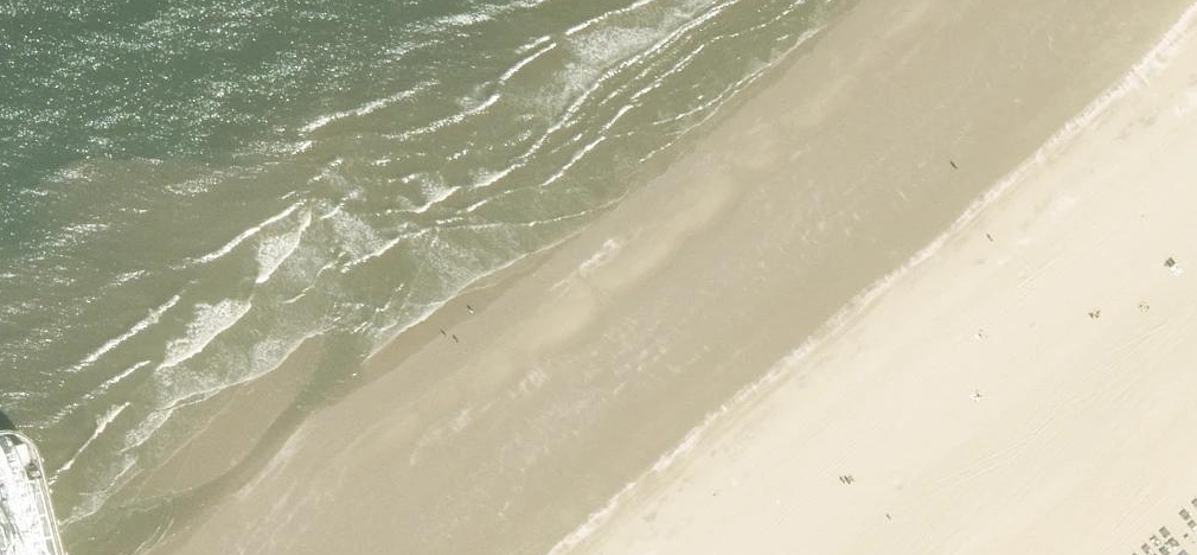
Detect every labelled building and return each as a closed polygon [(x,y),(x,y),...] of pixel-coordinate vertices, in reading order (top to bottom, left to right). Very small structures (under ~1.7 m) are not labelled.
[(38,463),(34,451),(28,441),(19,435),(12,431),(0,431),(0,554),(61,554),(38,463)]
